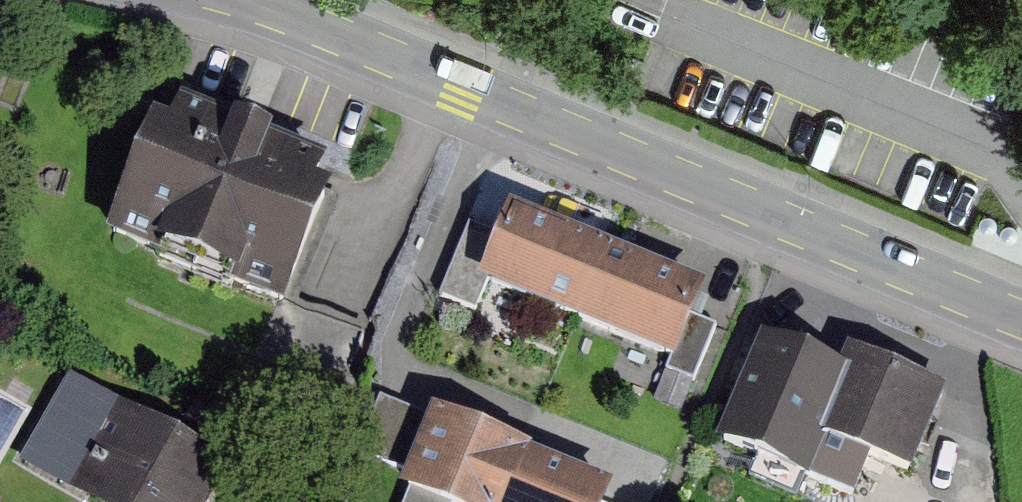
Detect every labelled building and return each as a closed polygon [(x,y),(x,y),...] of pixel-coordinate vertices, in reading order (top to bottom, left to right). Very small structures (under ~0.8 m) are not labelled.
[(106,239),(285,314),(331,206),(315,200),(327,172),(179,110),(167,137),(152,131),(106,239)] [(483,295),(576,333),(608,255),(510,215),(500,239),(478,293),(483,295)] [(469,227),(438,302),(475,316),(483,295),(478,293),(500,239),(469,227)] [(706,296),(608,255),(576,333),(667,371),(674,374),(696,321),(706,296)] [(666,374),(694,386),(717,329),(696,321),(674,374),(667,371),(666,374)] [(825,439),(911,475),(946,390),(847,349),(838,369),(763,337),(718,443),(808,481),(825,439)] [(19,468),(69,497),(120,409),(70,381),(19,468)] [(409,479),(432,424),(379,402),(356,458),(409,479)] [(78,501),(215,501),(231,474),(120,409),(69,497),(78,501)] [(400,501),(502,501),(519,460),(432,424),(409,479),(400,501)] [(615,500),(519,460),(502,501),(614,501),(615,500)]
